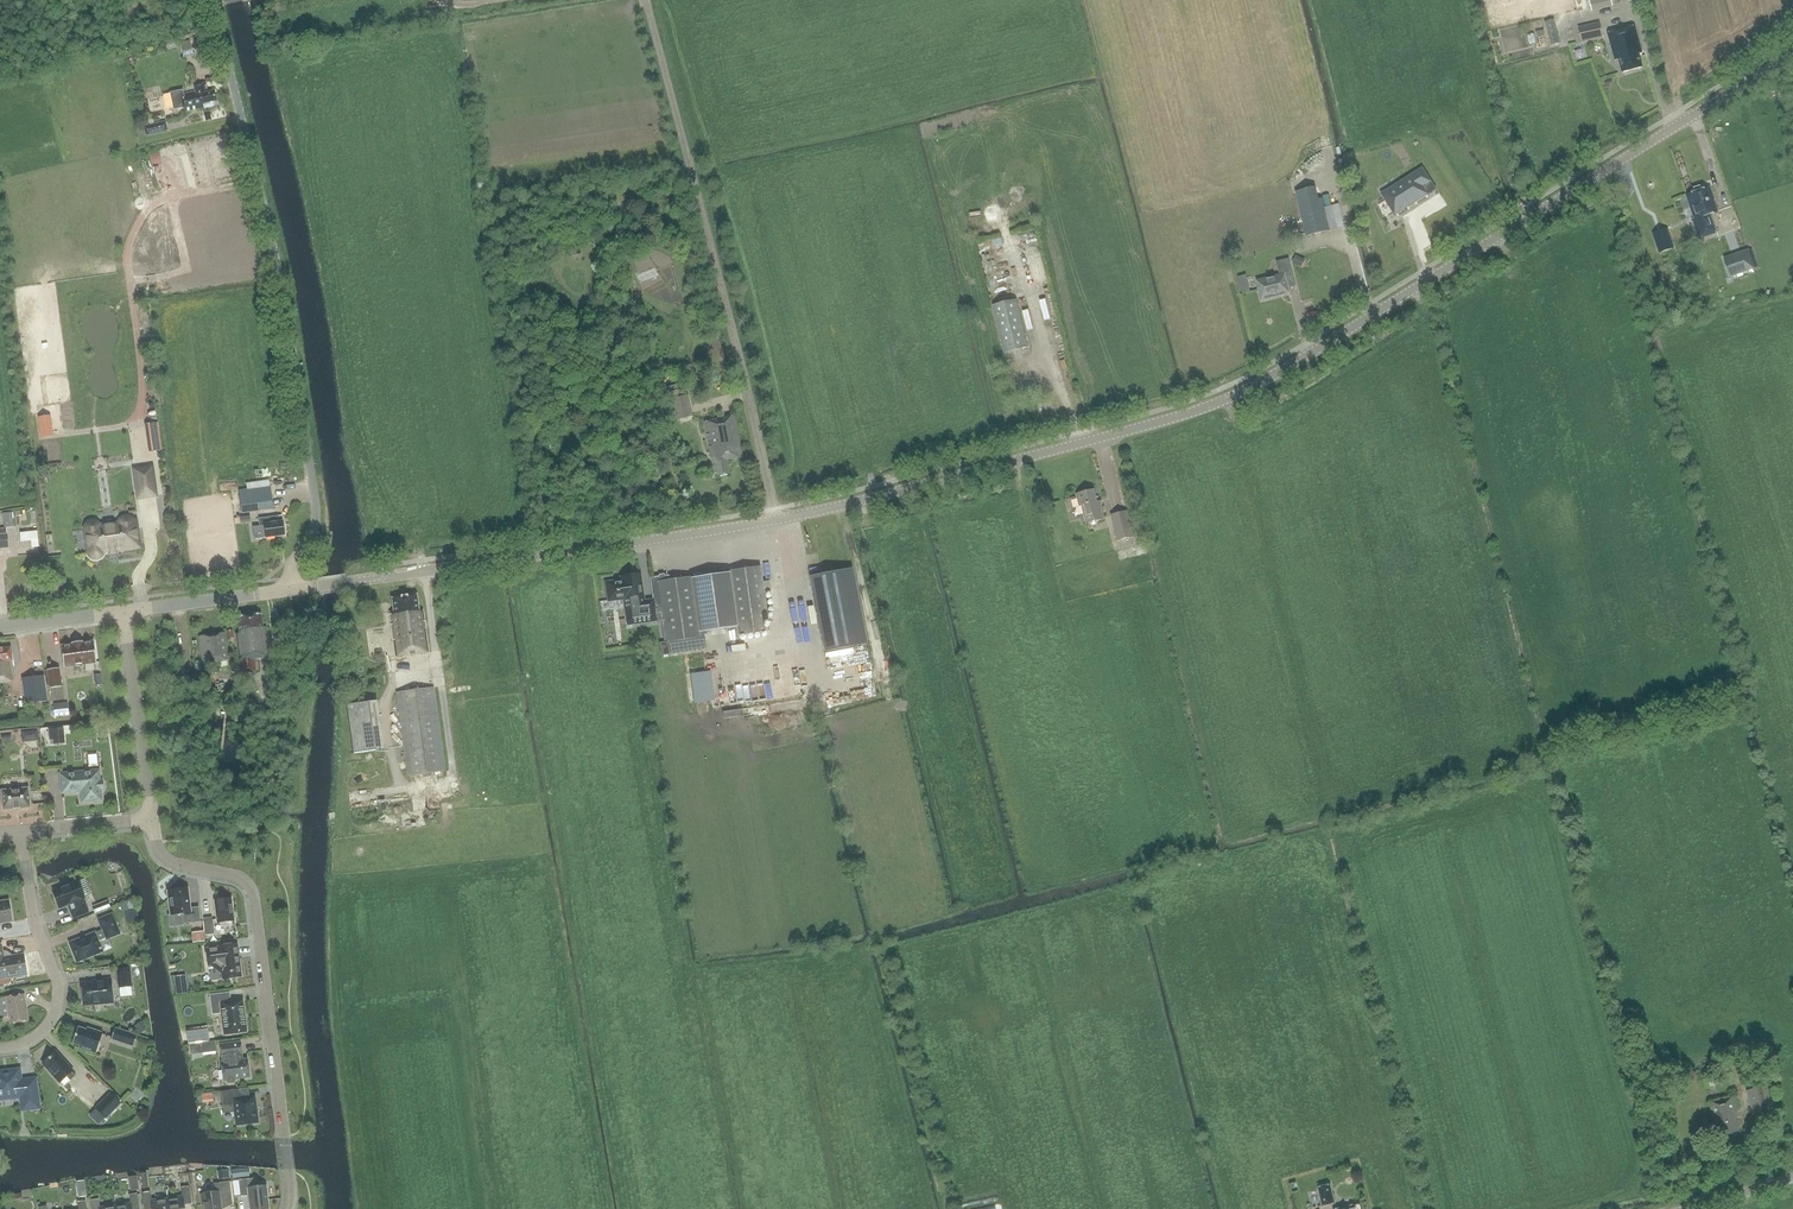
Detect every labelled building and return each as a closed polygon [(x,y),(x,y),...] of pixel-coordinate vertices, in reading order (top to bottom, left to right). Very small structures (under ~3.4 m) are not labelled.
[(1592,11),(1613,6),(1611,0),(1590,0),(1592,11)] [(598,3),(584,4),(585,12),(599,11),(598,3)] [(1545,22),(1551,45),(1560,43),(1554,20),(1545,22)] [(1603,38),(1600,23),(1599,22),(1578,27),(1582,43),(1603,38)] [(1635,26),(1616,30),(1607,33),(1608,35),(1615,61),(1618,60),(1622,73),(1643,67),(1639,54),(1643,53),(1635,26)] [(216,102),(214,91),(207,93),(205,83),(194,86),(196,92),(184,95),(183,90),(170,93),(174,110),(184,108),(185,112),(205,107),(205,109),(216,107),(215,102),(216,102)] [(168,131),(166,121),(145,126),(147,135),(168,131)] [(1414,175),(1384,194),(1396,213),(1426,193),(1422,186),(1429,181),(1421,169),(1413,174),(1414,175)] [(1693,190),(1694,193),(1689,194),(1692,203),(1691,205),(1693,210),(1695,211),(1697,218),(1693,219),(1700,239),(1717,233),(1710,214),(1716,212),(1712,200),(1714,200),(1710,187),(1703,189),(1702,186),(1700,185),(1694,188),(1693,190)] [(1316,187),(1295,192),(1306,236),(1330,230),(1322,199),(1319,199),(1316,187)] [(1667,229),(1653,234),(1659,253),(1674,248),(1667,229)] [(1750,252),(1725,260),(1731,278),(1756,270),(1750,252)] [(1293,275),(1289,259),(1276,262),(1280,276),(1258,281),(1259,289),(1258,289),(1261,301),(1273,298),(1273,297),(1289,293),(1285,277),(1293,275)] [(1250,291),(1248,284),(1241,286),(1243,293),(1250,291)] [(1028,347),(1017,300),(993,306),(1004,353),(1028,347)] [(688,395),(673,399),(678,419),(693,415),(688,395)] [(726,461),(742,457),(734,416),(704,422),(714,472),(717,472),(718,477),(729,474),(726,461)] [(50,417),(39,418),(42,440),(53,438),(50,417)] [(157,420),(145,421),(150,451),(161,450),(157,420)] [(155,495),(151,468),(136,470),(140,497),(155,495)] [(271,486),(239,490),(242,513),(273,509),(271,486)] [(1085,525),(1104,520),(1100,506),(1101,506),(1100,501),(1097,502),(1094,490),(1076,495),(1079,508),(1081,507),(1085,525)] [(7,525),(14,524),(11,511),(4,513),(7,525)] [(1111,516),(1117,541),(1134,537),(1128,512),(1111,516)] [(284,535),(282,515),(259,518),(260,527),(265,526),(266,538),(284,535)] [(103,552),(138,546),(135,522),(132,523),(131,519),(127,518),(124,518),(121,521),(120,524),(99,527),(97,524),(94,522),(90,523),(88,525),(87,529),(90,552),(92,555),(95,557),(99,557),(101,555),(103,552)] [(20,540),(31,540),(31,546),(38,546),(37,529),(19,530),(20,540)] [(621,582),(606,584),(608,602),(628,599),(632,625),(664,620),(668,643),(701,637),(700,631),(737,625),(739,637),(771,632),(761,566),(729,571),(729,572),(692,578),(691,577),(668,581),(667,576),(649,579),(652,602),(643,603),(639,575),(621,578),(621,582)] [(867,644),(853,568),(810,576),(824,652),(867,644)] [(392,598),(394,612),(390,612),(396,656),(429,652),(423,610),(419,610),(417,595),(392,598)] [(255,659),(270,657),(266,627),(263,627),(261,614),(238,617),(240,633),(236,633),(241,673),(256,671),(255,659)] [(229,660),(225,631),(198,635),(203,664),(229,660)] [(61,646),(64,667),(97,663),(94,641),(82,643),(82,641),(73,643),(73,644),(61,646)] [(13,661),(11,647),(0,649),(0,682),(12,680),(9,661),(13,661)] [(62,686),(60,668),(48,670),(50,688),(62,686)] [(22,678),(26,704),(48,701),(44,675),(22,678)] [(396,692),(408,776),(445,770),(434,687),(396,692)] [(347,704),(354,753),(384,748),(377,700),(347,704)] [(67,703),(54,705),(55,716),(68,715),(67,703)] [(741,708),(725,710),(726,717),(742,714),(741,708)] [(64,727),(48,729),(49,740),(65,738),(64,727)] [(38,729),(22,729),(23,740),(39,739),(38,729)] [(101,781),(100,781),(99,771),(61,774),(62,793),(82,791),(83,802),(101,800),(100,789),(102,789),(103,787),(103,783),(101,781)] [(20,808),(30,807),(28,788),(2,790),(4,809),(14,808),(14,809),(20,809),(20,808)] [(53,891),(60,908),(68,905),(73,918),(88,912),(83,899),(85,898),(78,881),(53,891)] [(187,888),(169,890),(172,915),(183,914),(184,923),(200,921),(199,907),(190,908),(187,888)] [(232,898),(215,900),(217,923),(235,921),(234,920),(236,918),(235,913),(234,912),(232,898)] [(12,921),(9,901),(0,902),(0,923),(12,921)] [(95,914),(102,911),(110,908),(108,901),(93,906),(95,914)] [(107,939),(120,934),(112,914),(99,920),(103,930),(96,933),(95,932),(85,936),(85,937),(70,943),(77,962),(103,952),(98,941),(106,938),(107,939)] [(212,917),(204,919),(206,935),(214,934),(212,917)] [(203,933),(193,934),(194,943),(204,941),(203,933)] [(11,977),(27,974),(23,955),(11,957),(11,955),(6,952),(3,952),(2,944),(0,944),(0,985),(6,984),(9,983),(11,980),(11,977)] [(214,965),(222,971),(223,979),(242,977),(238,944),(219,947),(207,949),(209,965),(214,965)] [(119,988),(132,986),(130,969),(117,970),(119,988)] [(100,1004),(113,1003),(111,979),(97,980),(97,983),(82,984),(84,1004),(100,1002),(100,1004)] [(212,1014),(222,1013),(225,1034),(247,1032),(243,1001),(231,1002),(230,992),(210,995),(212,1014)] [(11,1023),(28,1021),(24,995),(7,997),(11,1023)] [(141,1021),(135,1026),(140,1034),(147,1029),(141,1021)] [(96,1054),(103,1033),(102,1033),(92,1029),(92,1032),(78,1027),(72,1043),(73,1043),(80,1046),(80,1048),(96,1053),(96,1054)] [(134,1047),(137,1035),(116,1028),(115,1028),(111,1039),(112,1040),(112,1039),(133,1046),(133,1047),(134,1047)] [(210,1032),(189,1035),(189,1042),(211,1039),(210,1032)] [(235,1079),(250,1077),(248,1059),(243,1060),(240,1042),(220,1045),(223,1062),(222,1062),(224,1081),(227,1080),(227,1082),(229,1083),(234,1083),(235,1081),(235,1079)] [(191,1046),(192,1054),(203,1053),(202,1045),(191,1046)] [(43,1063),(60,1083),(67,1076),(71,1081),(76,1076),(72,1072),(73,1071),(56,1051),(43,1063)] [(39,1108),(35,1079),(20,1081),(19,1070),(0,1073),(0,1099),(22,1096),(23,1109),(39,1108)] [(1765,1086),(1746,1091),(1752,1116),(1772,1111),(1765,1086)] [(222,1106),(234,1104),(237,1125),(258,1122),(255,1096),(238,1099),(237,1089),(220,1091),(222,1106)] [(106,1118),(120,1103),(110,1093),(96,1108),(106,1118)] [(213,1093),(202,1094),(203,1103),(214,1101),(213,1093)] [(1721,1137),(1739,1133),(1736,1119),(1738,1118),(1733,1100),(1710,1105),(1716,1126),(1718,1126),(1721,1137)] [(232,1170),(233,1178),(241,1177),(240,1169),(232,1170)] [(228,1170),(221,1171),(222,1179),(229,1178),(228,1170)] [(147,1173),(139,1174),(141,1189),(149,1187),(147,1173)] [(266,1186),(249,1188),(247,1179),(239,1180),(241,1197),(249,1196),(251,1208),(269,1208),(266,1186)] [(202,1205),(203,1205),(204,1208),(222,1208),(221,1202),(232,1201),(229,1182),(214,1184),(215,1192),(200,1194),(202,1205)] [(1330,1185),(1318,1188),(1323,1206),(1335,1203),(1330,1185)] [(167,1199),(169,1208),(185,1208),(184,1205),(192,1204),(190,1186),(181,1187),(183,1197),(167,1199)] [(86,1188),(79,1189),(80,1197),(87,1196),(86,1188)] [(167,1199),(152,1201),(151,1192),(142,1193),(145,1208),(169,1208),(167,1199)] [(116,1206),(116,1208),(140,1208),(138,1194),(129,1195),(131,1204),(116,1206)] [(116,1206),(100,1208),(99,1199),(90,1200),(92,1208),(116,1208),(116,1206)] [(86,1201),(78,1202),(79,1208),(87,1208),(86,1201)]
